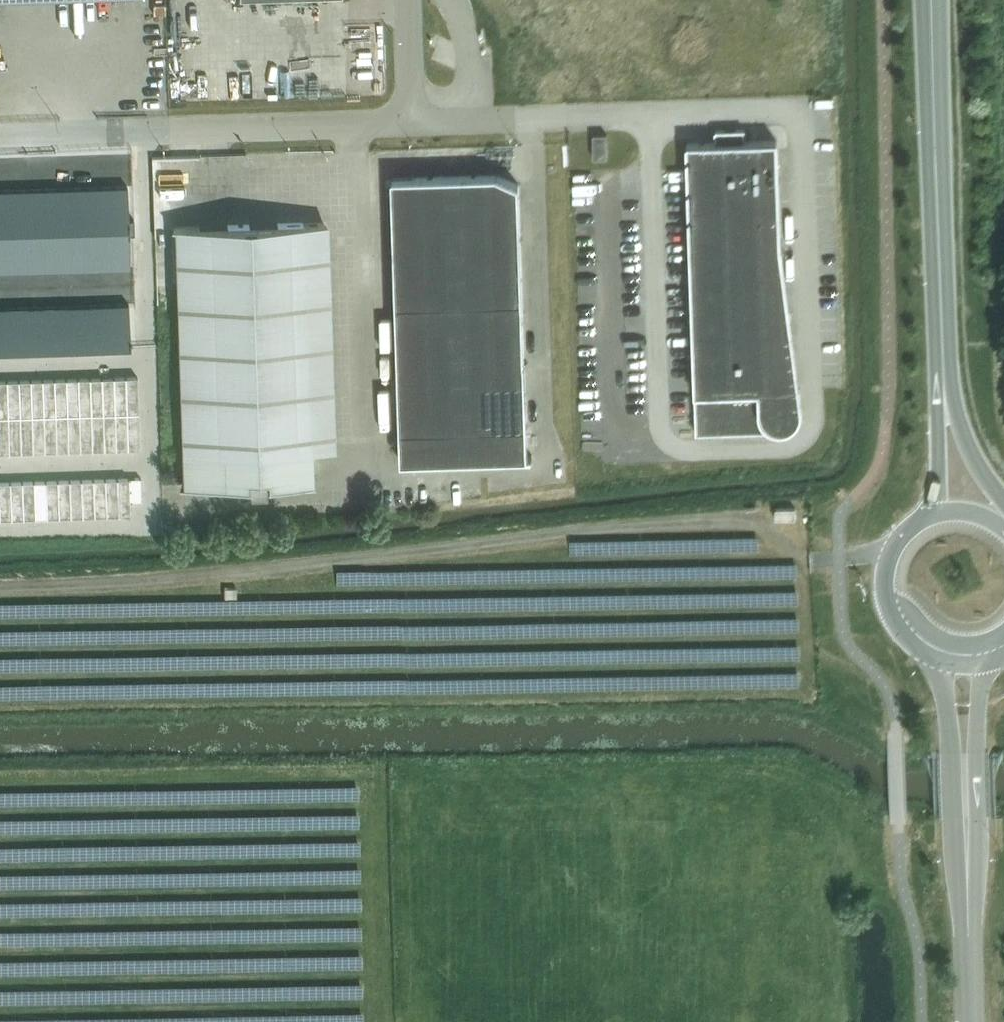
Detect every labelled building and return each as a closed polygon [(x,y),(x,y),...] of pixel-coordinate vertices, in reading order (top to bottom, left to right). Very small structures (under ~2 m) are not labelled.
[(349,28),(348,82),(376,83),(377,28),(349,28)] [(802,410),(802,406),(799,388),(785,388),(781,258),(777,140),(745,141),(745,129),(715,130),(716,142),(687,143),(697,433),(782,430),(785,430),(788,429),(792,428),(795,425),(797,423),(799,420),(801,417),(802,413),(802,410)] [(600,134),(593,134),(593,158),(607,158),(607,134),(600,134)] [(530,455),(525,455),(524,357),(517,183),(497,174),(392,178),(398,459),(530,458),(530,455)] [(114,231),(128,230),(127,223),(126,190),(112,191),(114,231)] [(100,231),(98,191),(84,192),(86,232),(100,231)] [(100,231),(114,231),(112,191),(98,191),(100,231)] [(44,233),(58,233),(57,192),(43,193),(44,233)] [(71,192),(57,192),(58,233),(72,232),(71,192)] [(72,232),(86,232),(84,192),(71,192),(72,232)] [(30,233),(29,193),(15,194),(16,234),(30,233)] [(30,233),(44,233),(43,193),(29,193),(30,233)] [(16,234),(15,194),(1,194),(2,234),(16,234)] [(303,223),(175,227),(183,486),(312,482),(311,449),(303,223)] [(128,230),(114,231),(115,271),(129,270),(128,237),(128,230)] [(86,232),(87,272),(101,271),(100,231),(86,232)] [(101,271),(115,271),(114,231),(100,231),(101,271)] [(72,232),(58,233),(59,273),(73,272),(72,232)] [(72,232),(73,272),(87,272),(86,232),(72,232)] [(16,234),(17,274),(31,274),(30,233),(16,234)] [(30,233),(31,274),(45,273),(44,233),(30,233)] [(59,273),(58,233),(44,233),(45,273),(59,273)] [(17,274),(16,234),(2,234),(3,274),(17,274)] [(799,388),(781,258),(785,388),(792,388),(799,388)] [(116,306),(102,307),(103,347),(117,347),(116,306)] [(130,306),(116,306),(117,347),(131,346),(130,306)] [(88,307),(74,308),(75,348),(89,348),(88,307)] [(89,348),(103,347),(102,307),(88,307),(89,348)] [(46,309),(48,349),(61,349),(60,308),(46,309)] [(61,349),(75,348),(74,308),(60,308),(61,349)] [(32,309),(18,310),(20,350),(34,350),(32,309)] [(48,349),(46,309),(32,309),(34,350),(48,349)] [(4,310),(6,351),(20,350),(18,310),(4,310)] [(135,382),(124,383),(125,419),(137,418),(135,382)] [(100,383),(88,384),(90,420),(101,419),(100,383)] [(112,383),(100,383),(101,419),(113,419),(112,383)] [(124,383),(112,383),(113,419),(125,419),(124,383)] [(65,384),(53,385),(54,421),(66,420),(65,384)] [(77,384),(65,384),(66,420),(78,420),(77,384)] [(88,384),(77,384),(78,420),(90,420),(88,384)] [(41,385),(30,386),(31,422),(43,421),(41,385)] [(53,385),(41,385),(43,421),(54,421),(53,385)] [(18,386),(6,386),(7,422),(19,422),(18,386)] [(30,386),(18,386),(19,422),(31,422),(30,386)] [(137,418),(125,419),(126,455),(138,454),(137,418)] [(101,419),(90,420),(91,456),(103,455),(101,419)] [(113,419),(101,419),(103,455),(114,455),(113,419)] [(125,419),(113,419),(114,455),(126,455),(125,419)] [(66,420),(54,421),(56,457),(67,456),(66,420)] [(78,420),(66,420),(67,456),(79,456),(78,420)] [(90,420),(78,420),(79,456),(91,456),(90,420)] [(43,421),(31,422),(32,458),(44,457),(43,421)] [(54,421),(43,421),(44,457),(56,457),(54,421)] [(0,423),(0,459),(9,458),(7,422),(0,423)] [(19,422),(7,422),(9,458),(20,458),(19,422)] [(31,422),(19,422),(20,458),(32,458),(31,422)] [(139,478),(127,479),(127,490),(139,490),(139,478)] [(103,479),(92,480),(93,516),(105,515),(103,479)] [(115,479),(103,479),(105,515),(116,515),(115,479)] [(127,479),(115,479),(116,515),(128,514),(128,502),(127,490),(127,479)] [(68,480),(56,481),(57,517),(69,516),(68,480)] [(80,480),(68,480),(69,516),(81,516),(80,480)] [(92,480),(80,480),(81,516),(93,516),(92,480)] [(45,481),(33,482),(34,518),(46,517),(45,481)] [(56,481),(45,481),(46,517),(57,517),(56,481)] [(0,483),(0,519),(10,518),(9,482),(0,483)] [(21,482),(9,482),(10,518),(22,518),(21,482)] [(33,482),(21,482),(22,518),(34,518),(33,482)] [(139,490),(127,490),(128,502),(139,502),(139,490)] [(796,508),(776,508),(776,518),(796,518),(796,508)]
